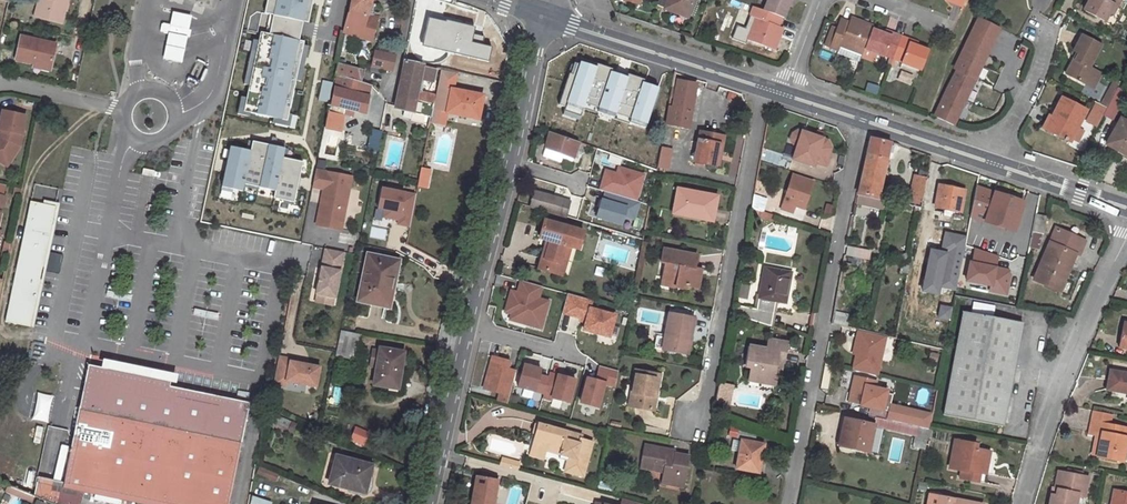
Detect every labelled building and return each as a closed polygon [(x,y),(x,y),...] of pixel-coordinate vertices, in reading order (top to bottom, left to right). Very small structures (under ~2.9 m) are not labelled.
[(67,0),(42,0),(42,3),(38,18),(61,24),(67,0)] [(268,14),(257,11),(251,17),(248,29),(264,33),(247,112),(291,121),(308,41),(303,40),(307,21),(313,23),(318,0),(271,0),(268,14)] [(370,6),(371,0),(351,0),(343,35),(371,42),(377,19),(372,18),(367,17),(370,6)] [(668,0),(659,0),(657,6),(664,9),(668,0)] [(694,0),(668,0),(664,9),(688,18),(694,0)] [(763,11),(781,17),(783,18),(787,8),(790,0),(767,0),(763,11)] [(1104,22),(1109,13),(1113,6),(1116,8),(1121,0),(1089,0),(1088,2),(1083,11),(1104,22)] [(433,10),(415,6),(413,15),(431,19),(433,10)] [(746,41),(775,52),(775,51),(782,33),(776,31),(778,27),(781,17),(763,11),(753,7),(749,17),(754,19),(746,41)] [(189,17),(173,14),(170,27),(161,25),(159,32),(169,35),(163,60),(179,64),(184,38),(188,38),(190,31),(186,30),(189,17)] [(423,52),(431,19),(413,15),(404,61),(433,67),(436,55),(423,52)] [(858,62),(864,49),(872,29),(873,26),(856,19),(853,26),(848,25),(839,21),(837,28),(829,47),(838,51),(836,54),(858,62)] [(979,19),(954,70),(956,71),(975,79),(1000,29),(979,19)] [(482,33),(435,22),(431,42),(449,46),(448,53),(476,59),(482,33)] [(831,26),(824,46),(829,47),(837,28),(831,26)] [(893,37),(884,34),(872,29),(864,49),(884,57),(886,54),(893,57),(900,40),(901,36),(894,34),(893,37)] [(901,63),(922,71),(929,51),(917,47),(909,43),(910,40),(901,36),(900,40),(893,57),(902,60),(901,63)] [(1078,55),(1072,66),(1070,65),(1065,74),(1085,85),(1088,79),(1091,80),(1096,71),(1089,68),(1101,46),(1082,36),(1074,52),(1078,55)] [(15,60),(33,64),(32,66),(49,70),(55,45),(21,37),(15,60)] [(371,67),(392,71),(395,56),(374,51),(371,67)] [(404,61),(394,109),(403,111),(402,117),(423,122),(425,116),(430,118),(432,109),(435,95),(420,92),(421,86),(418,85),(419,79),(432,81),(435,68),(433,67),(404,61)] [(359,84),(364,70),(337,63),(333,77),(336,78),(359,84)] [(440,69),(436,90),(446,92),(447,88),(452,89),(456,72),(440,69)] [(952,125),(975,79),(956,71),(934,116),(952,125)] [(1085,85),(1094,89),(1101,75),(1096,71),(1091,80),(1088,79),(1085,85)] [(336,78),(331,106),(342,109),(348,110),(365,115),(370,86),(359,84),(336,78)] [(672,88),(665,125),(688,129),(696,85),(678,81),(676,89),(672,88)] [(1109,89),(1116,92),(1117,90),(1120,85),(1113,82),(1109,89)] [(617,85),(607,120),(605,120),(600,135),(623,142),(638,92),(617,85)] [(446,112),(478,118),(483,95),(452,89),(447,88),(446,92),(436,90),(435,95),(432,109),(446,112)] [(1109,89),(1101,106),(1107,109),(1109,106),(1114,97),(1116,92),(1109,89)] [(1114,97),(1120,100),(1121,100),(1125,94),(1117,90),(1116,92),(1114,97)] [(1115,109),(1120,100),(1114,97),(1109,106),(1115,109)] [(1061,99),(1051,119),(1053,120),(1048,131),(1070,142),(1086,111),(1061,99)] [(1095,109),(1105,114),(1107,109),(1101,106),(1097,104),(1095,109)] [(1105,114),(1104,116),(1110,119),(1115,109),(1109,106),(1107,109),(1105,114)] [(446,112),(432,109),(430,118),(430,121),(443,124),(446,112)] [(1095,109),(1086,125),(1097,130),(1104,116),(1105,114),(1095,109)] [(1,139),(0,139),(0,159),(3,161),(6,155),(11,158),(12,158),(18,148),(26,118),(3,112),(0,121),(0,131),(3,132),(1,139)] [(1048,131),(1053,120),(1051,119),(1048,117),(1042,129),(1048,131)] [(550,134),(578,143),(583,130),(554,120),(550,134)] [(1106,145),(1126,157),(1126,123),(1120,120),(1106,145)] [(340,153),(344,132),(329,129),(325,151),(340,153)] [(372,130),(368,149),(377,151),(381,132),(372,130)] [(826,147),(828,141),(798,131),(793,134),(791,140),(793,145),(797,146),(792,160),(813,167),(815,163),(825,167),(831,149),(826,147)] [(700,132),(694,162),(713,166),(715,155),(718,156),(721,136),(700,132)] [(543,155),(560,161),(563,155),(573,158),(575,151),(579,152),(583,153),(585,146),(578,143),(550,134),(549,133),(545,148),(543,155)] [(715,155),(713,166),(719,167),(725,137),(721,136),(718,156),(715,155)] [(870,138),(857,193),(858,193),(856,203),(882,209),(884,199),(878,198),(890,142),(870,138)] [(258,141),(256,151),(249,184),(282,191),(289,157),(291,148),(258,141)] [(256,151),(231,146),(223,186),(248,191),(249,184),(256,151)] [(654,168),(666,171),(671,150),(658,147),(654,168)] [(6,167),(12,158),(11,158),(6,155),(3,161),(0,159),(0,164),(6,167)] [(308,161),(289,157),(282,191),(280,199),(299,204),(308,161)] [(614,167),(613,172),(600,170),(596,192),(636,199),(641,172),(614,167)] [(348,176),(312,169),(309,186),(320,188),(313,224),(329,227),(331,219),(339,220),(348,176)] [(927,170),(919,169),(917,176),(925,178),(927,170)] [(427,187),(429,172),(420,170),(417,185),(427,187)] [(793,175),(782,209),(776,207),(777,206),(769,204),(766,213),(767,213),(773,215),(790,221),(795,206),(804,209),(813,182),(793,175)] [(914,175),(907,205),(914,207),(913,212),(917,213),(925,178),(917,176),(914,175)] [(1016,201),(995,193),(999,183),(979,176),(971,216),(986,222),(1014,231),(1022,208),(1014,205),(1016,201)] [(945,210),(952,211),(961,213),(962,207),(964,197),(965,191),(939,186),(934,208),(945,210)] [(419,194),(380,187),(376,208),(386,210),(385,217),(401,220),(400,226),(412,228),(419,194)] [(673,211),(695,215),(695,218),(713,222),(717,197),(677,189),(673,211)] [(531,207),(559,215),(563,200),(535,192),(531,207)] [(595,199),(589,220),(617,227),(619,218),(633,221),(637,202),(615,197),(613,203),(595,199)] [(969,208),(971,198),(964,197),(962,207),(969,208)] [(563,200),(559,215),(566,217),(570,202),(563,200)] [(29,329),(54,208),(50,207),(29,203),(5,324),(24,327),(29,329)] [(672,216),(694,221),(695,218),(695,215),(673,211),(672,216)] [(983,238),(986,222),(971,216),(968,231),(967,235),(983,238)] [(1036,216),(1032,232),(1041,234),(1043,234),(1046,218),(1036,216)] [(339,220),(331,219),(329,227),(337,228),(339,220)] [(583,232),(544,221),(539,239),(546,241),(549,242),(545,260),(541,258),(538,269),(557,275),(565,246),(570,247),(578,249),(583,232)] [(959,237),(944,234),(942,241),(965,246),(967,235),(968,231),(960,229),(959,237)] [(1049,243),(1033,280),(1056,289),(1057,290),(1061,279),(1064,280),(1075,254),(1078,256),(1085,242),(1056,229),(1054,232),(1057,234),(1052,245),(1049,243)] [(1038,249),(1041,234),(1032,232),(1029,247),(1038,249)] [(977,269),(983,238),(967,235),(965,246),(961,266),(975,268),(977,269)] [(546,241),(541,258),(545,260),(549,242),(546,241)] [(562,276),(570,247),(565,246),(557,275),(562,276)] [(671,279),(677,280),(676,288),(686,289),(686,286),(698,288),(700,275),(696,274),(697,269),(694,269),(697,256),(663,249),(661,262),(665,263),(662,280),(671,281),(671,279)] [(847,255),(869,259),(870,253),(848,249),(847,255)] [(342,255),(323,251),(315,296),(316,296),(314,304),(331,308),(332,299),(334,300),(342,255)] [(367,254),(357,301),(388,308),(398,262),(367,254)] [(901,265),(900,273),(900,274),(906,275),(908,263),(905,263),(905,266),(901,265)] [(959,276),(973,278),(975,268),(961,266),(959,276)] [(764,268),(756,311),(733,306),(731,314),(770,326),(774,302),(786,304),(792,274),(764,268)] [(661,285),(676,288),(677,280),(671,279),(671,281),(662,280),(661,285)] [(542,288),(519,282),(516,291),(509,289),(502,314),(508,315),(506,322),(541,331),(550,301),(540,298),(542,288)] [(747,299),(749,285),(742,283),(739,297),(747,299)] [(843,313),(848,285),(839,283),(834,311),(843,313)] [(594,301),(567,294),(561,315),(578,320),(578,323),(583,324),(580,332),(610,340),(616,315),(592,309),(594,301)] [(832,322),(847,325),(849,314),(843,313),(834,311),(832,322)] [(963,312),(943,415),(1003,426),(1023,324),(963,312)] [(668,314),(664,338),(667,339),(665,351),(687,355),(694,318),(668,314)] [(1126,350),(1126,327),(1123,327),(1119,349),(1126,350)] [(335,357),(354,361),(359,333),(340,330),(335,357)] [(859,342),(856,355),(853,368),(853,371),(878,376),(884,347),(880,340),(876,339),(877,335),(858,331),(856,341),(859,342)] [(915,337),(898,333),(896,339),(899,340),(914,343),(915,337)] [(880,340),(884,347),(885,341),(886,337),(877,335),(876,339),(880,340)] [(661,338),(658,350),(662,350),(665,351),(667,339),(664,338),(661,338)] [(748,381),(775,386),(778,371),(775,371),(777,362),(782,363),(783,363),(787,343),(768,339),(766,349),(749,346),(746,367),(750,368),(748,381)] [(397,389),(403,352),(379,348),(372,384),(397,389)] [(510,361),(490,356),(481,389),(498,394),(496,402),(507,405),(515,370),(508,368),(510,361)] [(64,482),(62,489),(83,493),(137,503),(228,503),(249,403),(169,386),(171,378),(108,365),(107,368),(88,364),(64,482)] [(541,369),(522,364),(515,389),(543,396),(547,378),(539,375),(541,369)] [(618,371),(598,366),(595,380),(605,382),(605,386),(614,388),(618,371)] [(284,373),(272,370),(266,398),(279,400),(280,395),(309,401),(313,381),(283,375),(284,373)] [(632,387),(628,406),(652,411),(659,375),(635,370),(632,387)] [(576,378),(550,371),(547,378),(543,396),(541,400),(551,402),(551,400),(569,405),(576,378)] [(1110,371),(1107,390),(1125,393),(1126,389),(1126,390),(1126,374),(1110,371)] [(595,380),(585,377),(577,404),(598,410),(605,386),(605,382),(595,380)] [(849,403),(871,408),(869,415),(876,417),(891,420),(893,412),(880,409),(884,394),(874,392),(877,381),(855,377),(849,403)] [(725,397),(728,386),(722,384),(719,396),(725,397)] [(627,386),(623,405),(628,406),(632,387),(627,386)] [(1092,422),(1111,425),(1113,415),(1094,411),(1092,422)] [(891,420),(902,423),(904,415),(893,412),(891,420)] [(268,422),(287,431),(285,433),(292,436),(296,426),(271,415),(268,422)] [(874,425),(908,432),(910,424),(902,423),(891,420),(876,417),(874,425)] [(869,452),(874,425),(845,419),(839,445),(869,452)] [(1089,433),(1096,435),(1102,436),(1098,454),(1098,457),(1122,462),(1126,442),(1126,428),(1111,425),(1092,422),(1089,433)] [(908,432),(916,434),(918,426),(910,424),(908,432)] [(538,425),(532,447),(545,451),(559,455),(558,461),(566,463),(570,464),(568,472),(582,475),(591,443),(580,440),(579,445),(564,441),(566,433),(538,425)] [(916,434),(914,448),(925,450),(929,429),(918,426),(916,434)] [(731,428),(730,436),(737,438),(739,429),(731,428)] [(737,438),(754,441),(756,433),(739,429),(737,438)] [(564,441),(579,445),(580,440),(581,437),(566,433),(564,441)] [(1096,435),(1093,453),(1098,454),(1102,436),(1096,435)] [(760,444),(741,440),(741,442),(733,440),(731,451),(739,452),(736,468),(757,472),(758,463),(760,463),(762,451),(759,451),(760,444)] [(961,471),(966,472),(965,480),(979,483),(981,473),(983,463),(987,464),(989,452),(976,450),(977,445),(955,441),(950,469),(961,471)] [(683,488),(689,457),(667,453),(667,449),(644,445),(639,468),(662,473),(660,483),(683,488)] [(530,456),(542,459),(545,451),(532,447),(530,456)] [(371,466),(336,456),(329,483),(364,492),(371,466)] [(520,463),(502,458),(501,462),(519,466),(520,463)] [(500,466),(518,470),(519,466),(501,462),(500,466)] [(472,503),(493,503),(498,473),(484,471),(483,479),(476,478),(472,503)] [(1057,497),(1054,496),(1052,496),(1050,503),(1077,503),(1078,496),(1079,490),(1086,491),(1089,478),(1062,473),(1057,497)] [(38,477),(33,497),(49,503),(80,503),(83,493),(62,489),(64,482),(38,477)] [(6,492),(22,499),(24,494),(8,487),(6,492)] [(1118,491),(1115,503),(1126,503),(1126,493),(1118,491)] [(22,499),(31,503),(33,497),(24,494),(22,499)] [(939,497),(929,495),(928,503),(974,503),(939,497)]
